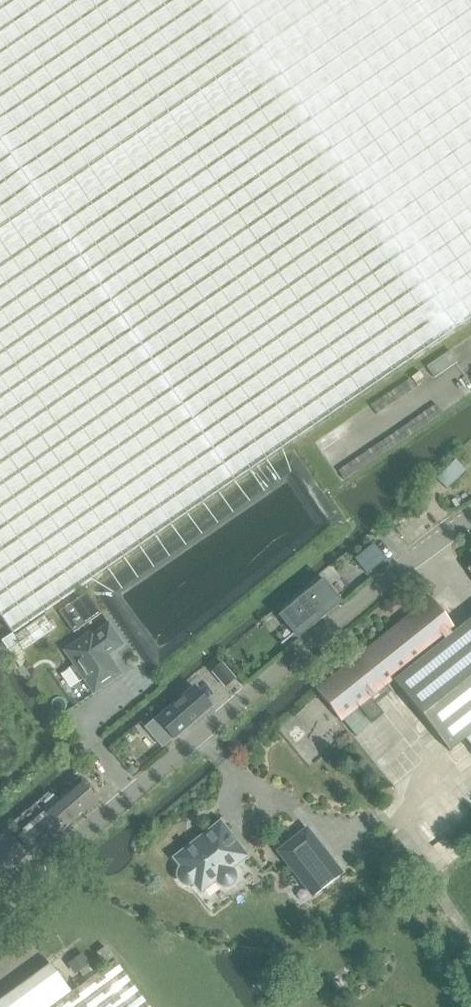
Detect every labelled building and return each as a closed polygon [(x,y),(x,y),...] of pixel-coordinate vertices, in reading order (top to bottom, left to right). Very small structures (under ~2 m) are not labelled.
[(13,634),(47,614),(208,502),(470,320),(470,0),(0,0),(0,616),(13,634)] [(456,460),(437,478),(447,488),(466,470),(456,460)] [(376,545),(357,560),(370,575),(388,560),(376,545)] [(325,580),(279,617),(280,618),(281,617),(296,634),(282,645),(283,646),(342,598),(341,597),(338,599),(324,582),(325,581),(325,580)] [(60,613),(74,634),(102,614),(88,594),(60,613)] [(317,692),(342,723),(344,722),(356,737),(371,725),(383,715),(375,705),(371,700),(387,687),(394,682),(450,752),(464,740),(464,741),(470,749),(470,624),(457,635),(447,620),(432,601),(401,626),(317,692)] [(57,629),(46,615),(14,637),(13,635),(1,642),(19,668),(24,663),(25,661),(25,658),(24,654),(23,652),(57,629)] [(109,656),(124,646),(110,625),(94,635),(93,633),(66,651),(76,666),(71,669),(80,683),(85,679),(95,694),(122,675),(109,656)] [(235,681),(221,665),(211,674),(225,690),(235,681)] [(164,749),(174,740),(175,741),(212,708),(196,689),(148,731),(164,749)] [(421,719),(412,726),(419,735),(428,728),(421,719)] [(18,837),(35,857),(99,802),(82,782),(18,837)] [(195,884),(202,895),(215,885),(219,888),(225,890),(230,889),(235,885),(237,880),(237,875),(234,870),(247,860),(221,826),(203,840),(205,842),(196,849),(194,847),(176,861),(183,870),(180,873),(179,877),(180,881),(183,884),(187,886),(191,886),(195,884)] [(307,827),(276,852),(312,898),(343,873),(307,827)] [(20,869),(18,867),(29,858),(9,835),(0,843),(0,886),(20,869)] [(113,957),(105,947),(97,954),(104,964),(113,957)] [(83,954),(68,964),(75,975),(79,972),(88,965),(90,964),(83,954)] [(71,994),(53,1006),(148,1006),(115,961),(96,975),(86,982),(71,994)] [(88,965),(79,972),(86,982),(96,975),(88,965)] [(71,994),(50,967),(0,1004),(0,1006),(53,1006),(71,994)]
